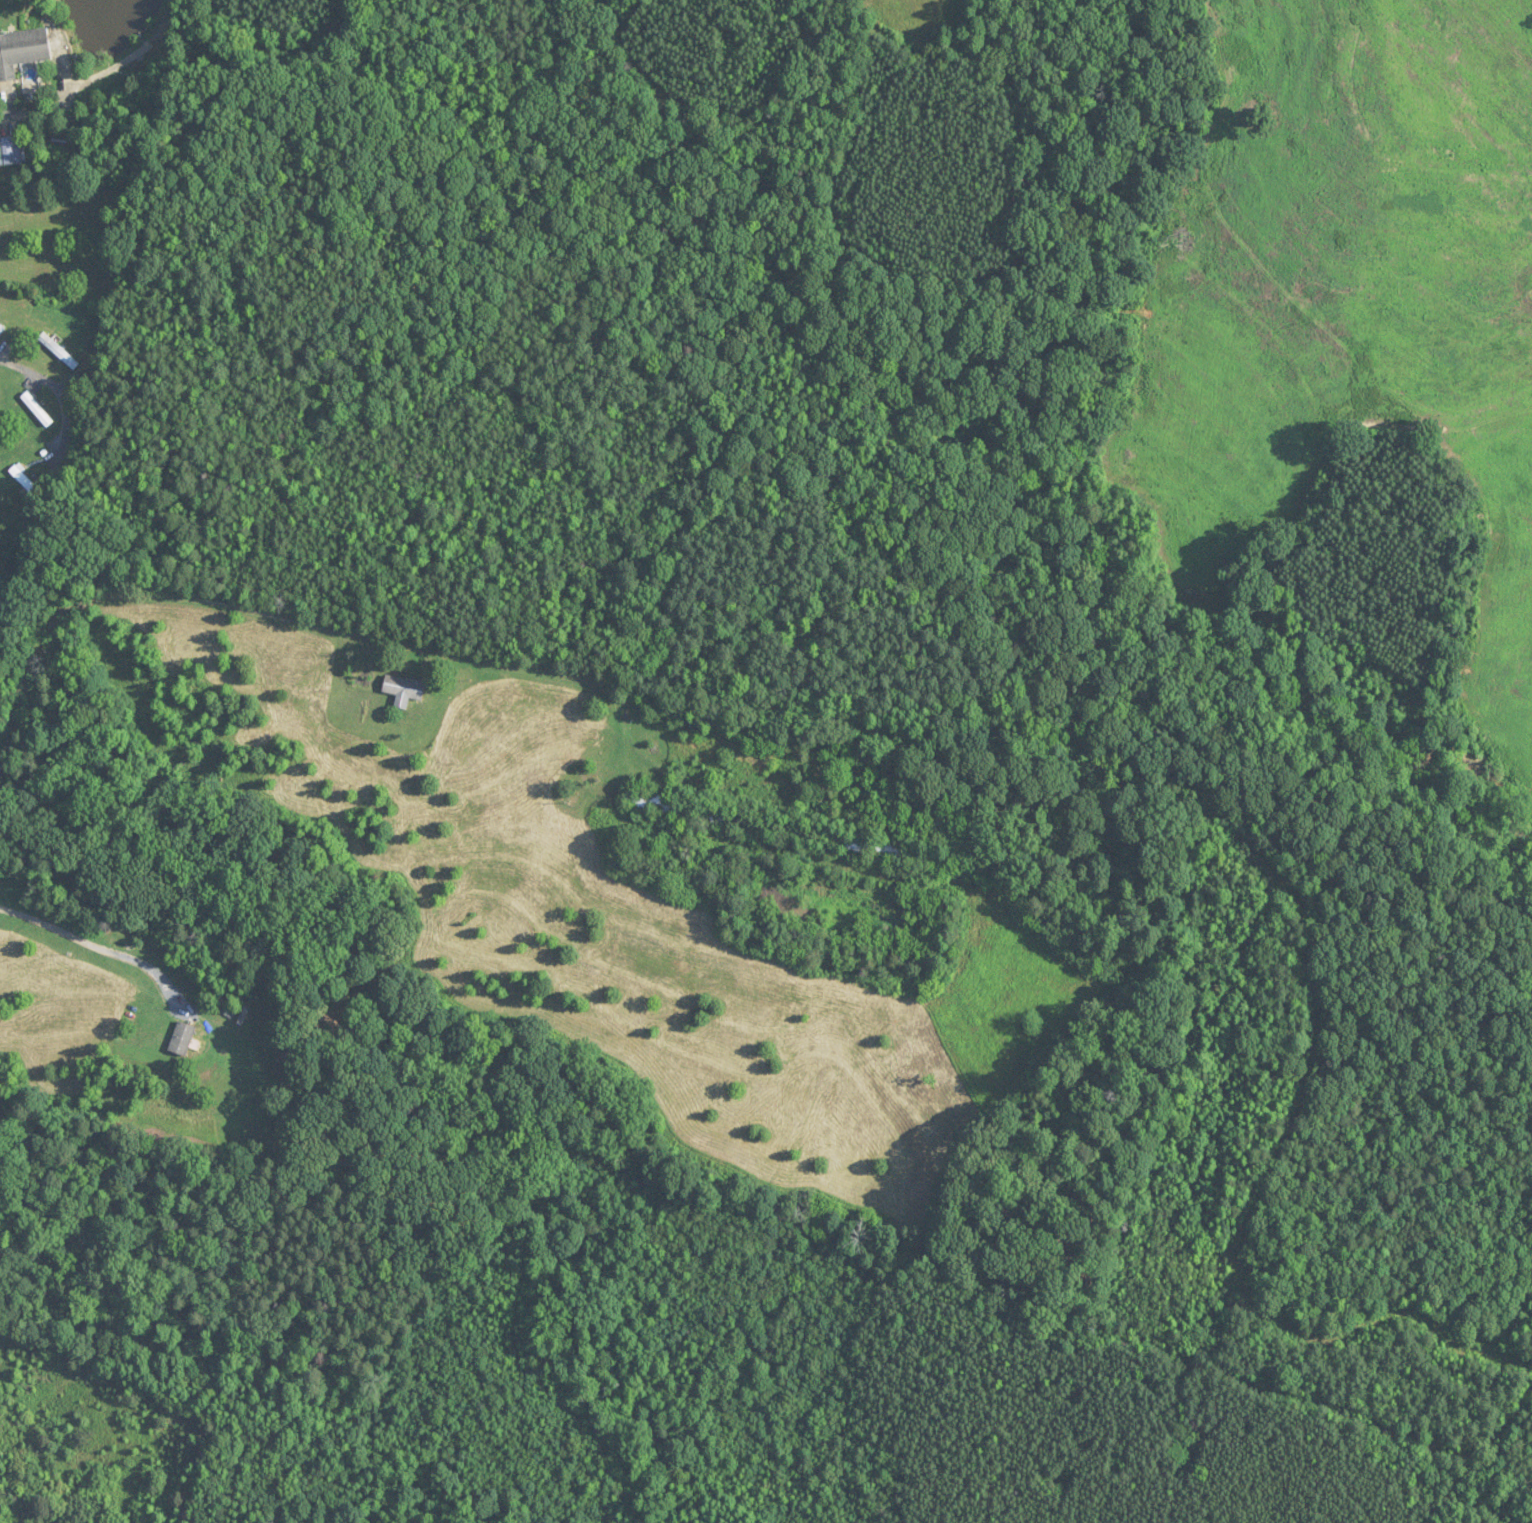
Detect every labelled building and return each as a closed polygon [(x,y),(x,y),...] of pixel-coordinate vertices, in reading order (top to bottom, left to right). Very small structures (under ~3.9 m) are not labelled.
[(15,79),(14,65),(50,61),(47,28),(0,33),(0,81),(15,79)] [(22,164),(21,137),(0,138),(0,165),(22,164)] [(38,338),(74,371),(80,364),(44,332),(38,338)] [(22,396),(46,428),(53,423),(29,391),(22,396)] [(41,492),(20,463),(11,469),(33,498),(41,492)] [(408,710),(410,699),(423,701),(426,681),(385,675),(383,692),(397,694),(395,707),(408,710)] [(185,1058),(197,1028),(179,1021),(167,1051),(185,1058)]
